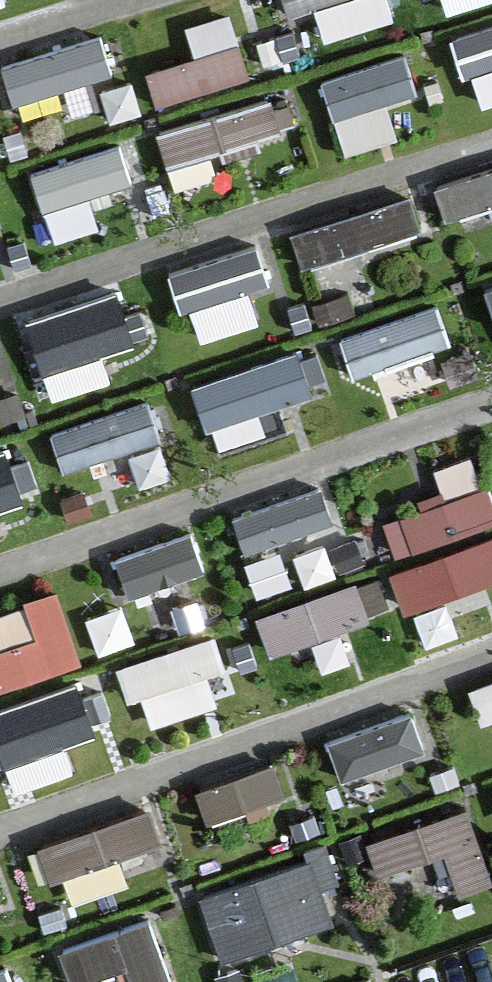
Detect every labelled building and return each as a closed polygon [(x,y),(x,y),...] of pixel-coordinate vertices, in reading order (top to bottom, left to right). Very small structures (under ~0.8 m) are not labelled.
[(396,12),(393,0),(318,0),(325,30),(396,12)] [(488,0),(449,0),(454,12),(488,0)] [(189,16),(197,41),(146,58),(160,98),(254,66),(232,1),(189,16)] [(462,16),(479,94),(491,91),(491,9),(462,16)] [(3,50),(14,93),(116,66),(105,23),(3,50)] [(398,128),(389,85),(416,79),(409,44),(325,62),(341,140),(398,128)] [(271,85),(162,118),(171,147),(280,114),(271,85)] [(46,206),(136,172),(119,128),(30,161),(46,206)] [(491,192),(491,156),(439,173),(449,205),(491,192)] [(309,258),(429,215),(416,179),(295,222),(309,258)] [(250,273),(273,265),(260,227),(173,258),(199,332),(263,310),(250,273)] [(491,307),(491,270),(477,275),(488,308),(491,307)] [(25,306),(56,389),(113,368),(102,337),(136,325),(117,273),(25,306)] [(343,317),(352,360),(455,339),(446,296),(343,317)] [(298,332),(192,374),(211,422),(317,379),(298,332)] [(51,422),(66,464),(165,428),(150,387),(51,422)] [(0,432),(0,484),(26,471),(6,429),(0,432)] [(382,507),(395,544),(491,511),(491,477),(490,470),(382,507)] [(234,505),(246,540),(339,507),(326,473),(234,505)] [(129,583),(208,560),(197,523),(118,545),(129,583)] [(403,589),(491,571),(491,526),(394,546),(403,589)] [(354,566),(257,606),(274,648),(372,607),(354,566)] [(27,584),(40,617),(0,633),(0,680),(86,645),(56,572),(27,584)] [(154,715),(219,693),(209,662),(229,655),(217,619),(119,652),(131,688),(143,683),(154,715)] [(0,698),(0,733),(18,781),(76,759),(63,723),(99,710),(83,667),(0,698)] [(471,676),(488,717),(491,716),(491,668),(471,676)] [(342,768),(428,730),(413,695),(326,733),(342,768)] [(204,769),(211,801),(291,783),(284,751),(204,769)] [(151,785),(40,834),(56,870),(167,820),(151,785)] [(491,875),(491,872),(475,796),(378,817),(387,858),(457,842),(465,881),(491,875)] [(201,880),(226,948),(335,908),(323,874),(340,868),(328,834),(201,880)] [(77,966),(129,947),(142,981),(164,981),(179,976),(150,900),(64,932),(77,966)] [(0,952),(0,981),(22,981),(8,949),(0,952)]
